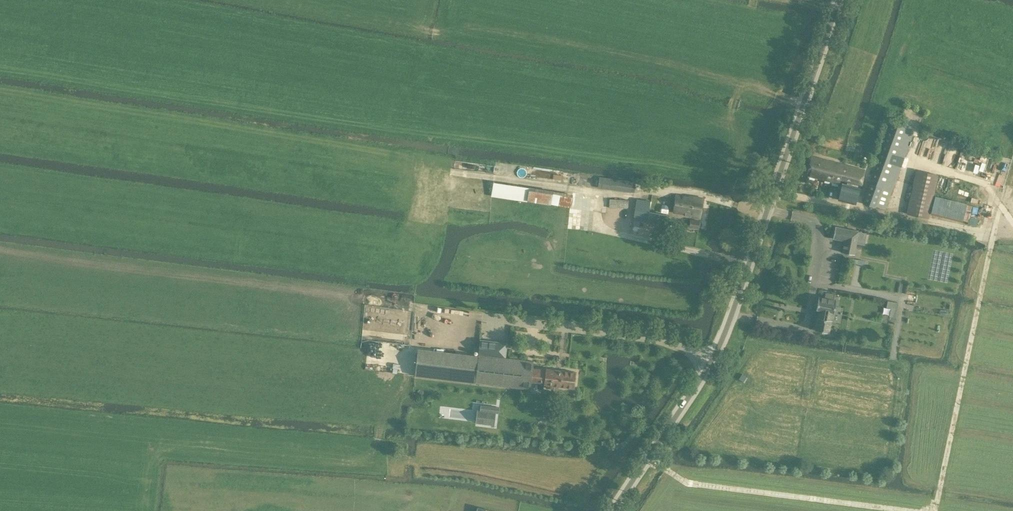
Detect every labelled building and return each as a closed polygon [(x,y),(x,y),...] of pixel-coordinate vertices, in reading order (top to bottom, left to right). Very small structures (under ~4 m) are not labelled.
[(890,122),(863,203),(885,209),(914,131),(890,122)] [(839,183),(840,179),(861,184),(865,169),(811,156),(806,175),(839,183)] [(457,159),(456,166),(473,169),(474,162),(457,159)] [(919,168),(909,213),(932,218),(933,214),(982,225),(986,206),(936,195),(941,173),(919,168)] [(599,177),(598,186),(610,188),(633,192),(635,182),(611,178),(599,177)] [(527,200),(551,204),(553,191),(493,182),(491,196),(527,201),(527,200)] [(859,187),(842,183),(838,199),(855,203),(859,187)] [(690,201),(691,196),(688,195),(688,197),(675,194),(673,212),(691,215),(694,201),(690,201)] [(635,210),(633,220),(647,222),(666,225),(671,198),(658,196),(652,195),(651,201),(636,199),(635,210)] [(694,201),(691,215),(691,217),(700,219),(703,198),(691,196),(690,201),(694,201)] [(609,206),(618,207),(628,207),(629,199),(610,198),(609,206)] [(699,229),(700,221),(690,219),(689,227),(699,229)] [(862,233),(858,232),(859,231),(835,226),(833,238),(844,241),(842,252),(854,255),(856,243),(860,243),(862,233)] [(819,296),(818,296),(816,309),(819,309),(818,317),(817,317),(817,318),(815,330),(829,333),(829,332),(831,320),(832,312),(833,312),(836,300),(835,300),(833,299),(834,294),(825,293),(824,298),(819,297),(819,296)] [(899,317),(900,301),(889,300),(887,317),(899,317)] [(480,340),(478,356),(506,359),(507,343),(480,340)] [(414,375),(475,382),(477,360),(417,353),(414,375)] [(533,368),(533,362),(506,359),(478,356),(477,360),(475,382),(530,389),(531,382),(544,383),(544,384),(546,385),(545,387),(554,388),(554,386),(573,388),(575,372),(546,368),(545,369),(533,368)] [(480,406),(478,423),(494,425),(496,407),(480,406)]
